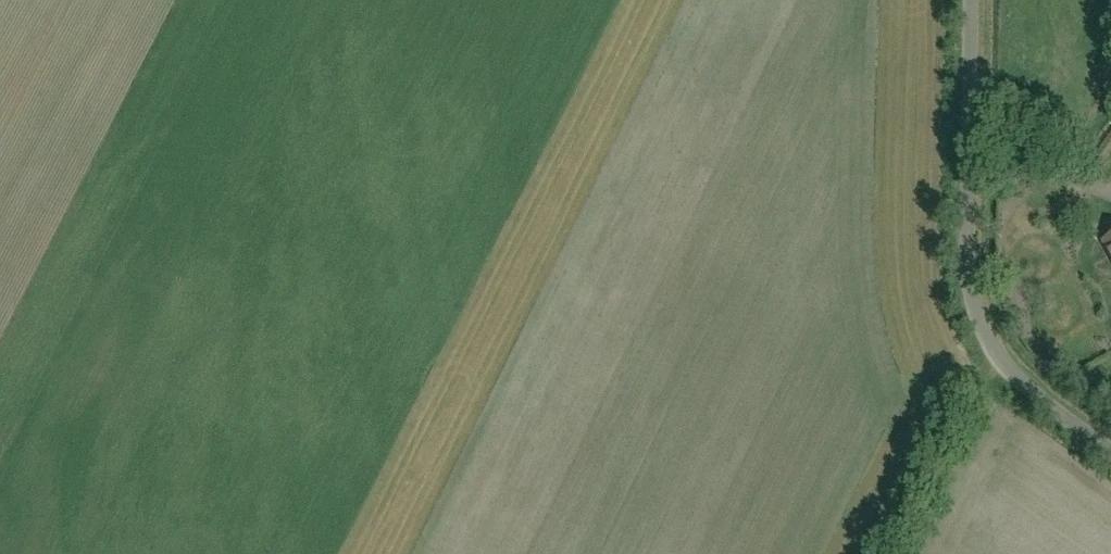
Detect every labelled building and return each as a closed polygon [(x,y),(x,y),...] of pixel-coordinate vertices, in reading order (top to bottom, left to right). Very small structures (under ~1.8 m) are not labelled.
[(1110,257),(1110,236),(1102,240),(1110,257)]
